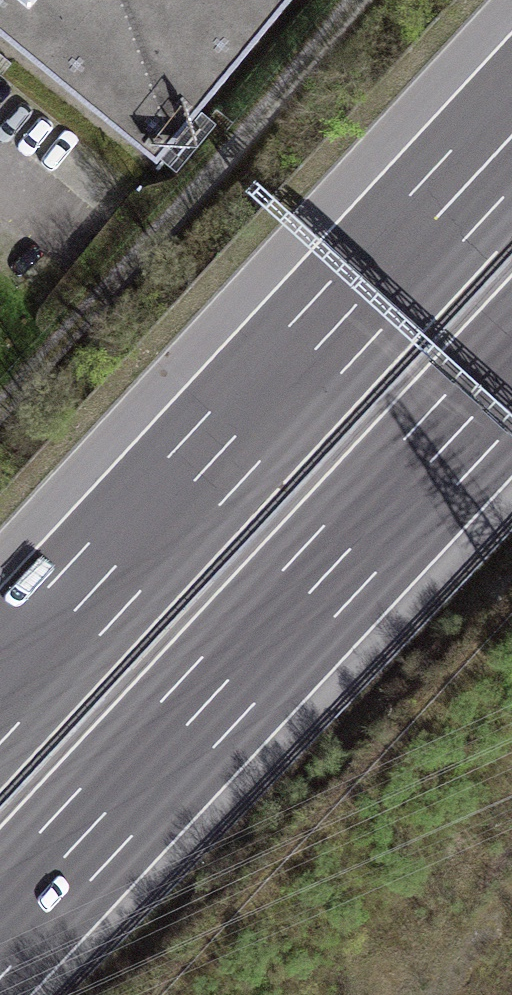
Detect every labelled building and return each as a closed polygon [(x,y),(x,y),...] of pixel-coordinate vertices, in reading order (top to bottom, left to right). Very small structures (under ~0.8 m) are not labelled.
[(170,168),(308,0),(0,0),(0,29),(170,168)]
